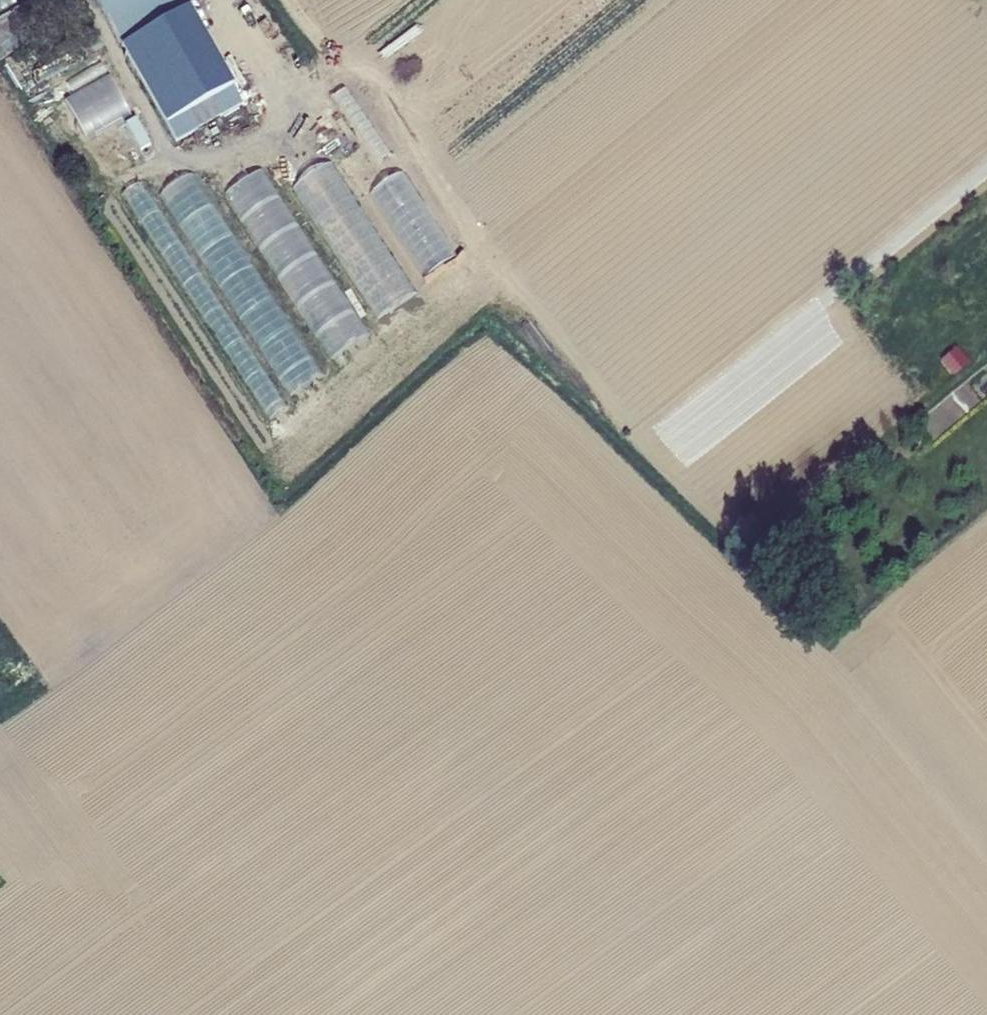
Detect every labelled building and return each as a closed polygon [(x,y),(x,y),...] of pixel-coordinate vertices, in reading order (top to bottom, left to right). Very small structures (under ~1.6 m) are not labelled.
[(121,47),(187,10),(182,0),(96,0),(121,47)] [(189,13),(122,49),(173,144),(240,108),(189,13)] [(62,98),(82,140),(130,118),(110,76),(62,98)] [(333,164),(296,185),(374,320),(411,298),(333,164)] [(231,189),(324,362),(362,342),(269,169),(231,189)] [(162,193),(220,288),(246,272),(245,270),(250,267),(194,174),(162,193)] [(249,321),(294,394),(322,376),(277,304),(249,321)]
